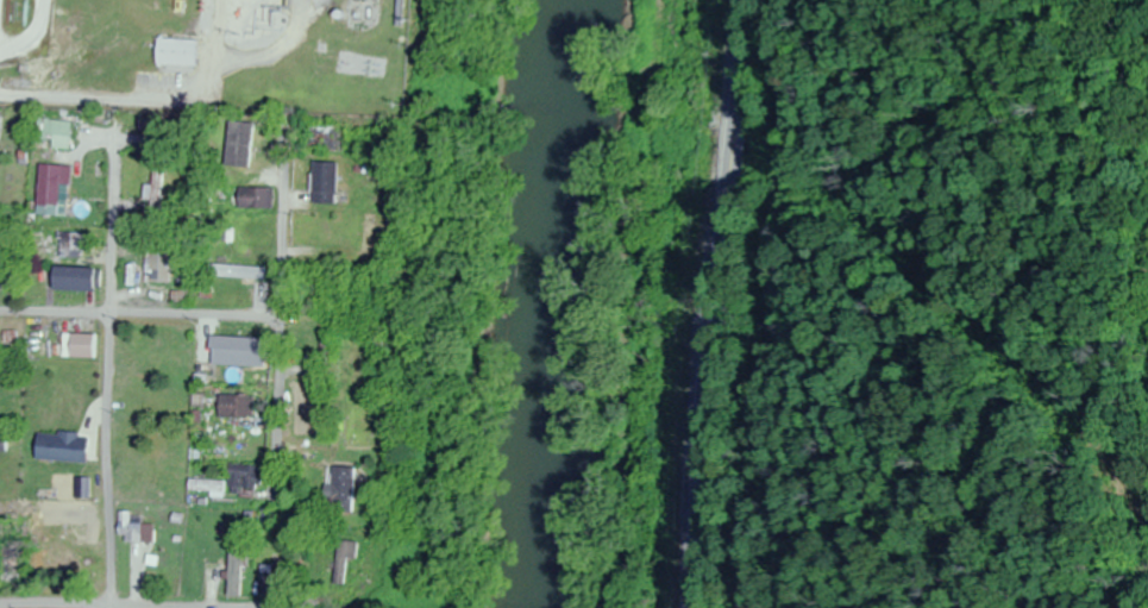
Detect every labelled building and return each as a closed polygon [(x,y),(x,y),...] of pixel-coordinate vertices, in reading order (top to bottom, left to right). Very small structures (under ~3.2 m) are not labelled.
[(195,67),(195,40),(152,40),(152,67),(195,67)] [(66,150),(66,118),(32,118),(32,139),(41,139),(41,150),(66,150)] [(223,167),(250,169),(254,124),(227,122),(223,167)] [(343,129),(302,129),(302,152),(343,152),(343,129)] [(166,207),(166,162),(149,162),(149,207),(166,207)] [(336,163),(312,162),(311,205),(336,205),(336,163)] [(32,215),(63,215),(63,165),(32,165),(32,215)] [(236,210),(273,210),(273,188),(236,188),(236,210)] [(57,233),(56,262),(77,263),(78,234),(57,233)] [(169,283),(169,244),(143,244),(143,283),(169,283)] [(208,279),(265,279),(265,267),(208,267),(208,279)] [(91,268),(47,268),(47,291),(91,291),(91,268)] [(58,358),(95,358),(95,335),(58,334),(58,358)] [(255,419),(255,395),(217,395),(217,419),(255,419)] [(84,463),(85,434),(32,433),(31,461),(84,463)] [(227,486),(258,490),(260,467),(230,464),(227,486)] [(354,468),(332,468),(332,486),(323,486),(323,513),(354,513),(354,468)] [(87,479),(73,479),(73,500),(87,500),(87,479)] [(200,490),(200,481),(188,481),(188,490),(200,490)] [(117,542),(139,542),(139,513),(117,513),(117,542)] [(337,585),(354,585),(354,542),(337,542),(337,585)]
